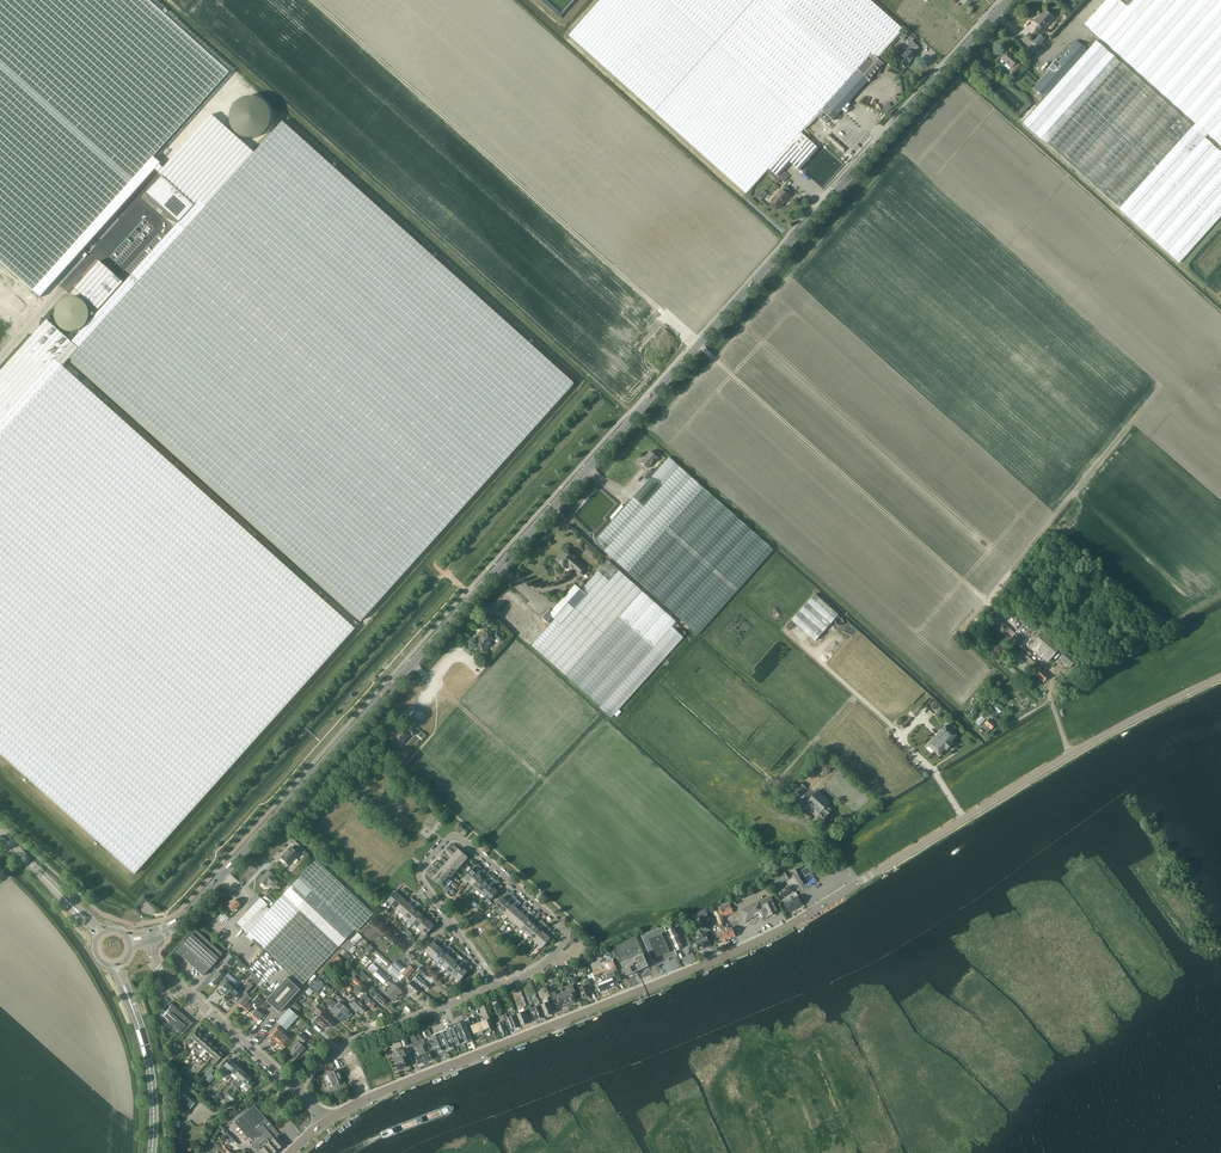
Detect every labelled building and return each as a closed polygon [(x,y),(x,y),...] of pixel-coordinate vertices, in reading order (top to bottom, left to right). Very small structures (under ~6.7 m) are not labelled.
[(229,72),(148,0),(0,0),(0,263),(39,298),(160,163),(153,155),(229,72)] [(715,44),(671,4),(666,0),(600,0),(569,35),(610,72),(655,112),(746,194),(766,172),(778,183),(785,175),(782,172),(790,163),(799,170),(799,169),(818,148),(810,141),(801,133),(808,125),(715,44)] [(671,4),(715,44),(755,0),(666,0),(671,4)] [(715,44),(808,125),(819,112),(822,115),(824,113),(833,121),(864,85),(883,64),(871,54),(897,24),(870,0),(755,0),(715,44)] [(1084,24),(1196,123),(1208,134),(1220,146),(1220,0),(1106,0),(1084,24)] [(1035,28),(1042,34),(1046,31),(1044,29),(1054,18),(1045,10),(1035,22),(1038,25),(1035,28)] [(908,48),(897,61),(906,68),(916,56),(911,52),(913,50),(915,51),(919,47),(913,42),(912,40),(911,41),(911,40),(907,44),(908,45),(908,46),(909,47),(908,48)] [(1064,53),(1063,52),(1056,60),(1057,61),(1033,88),(1045,98),(1022,122),(1180,263),(1220,217),(1220,152),(1205,138),(1208,134),(1196,123),(1192,127),(1096,41),(1087,51),(1076,40),(1064,53)] [(1014,74),(1021,66),(1017,62),(1019,60),(1009,51),(1001,59),(1013,70),(1012,72),(1014,74)] [(246,135),(250,135),(255,135),(259,133),(262,130),(265,126),(267,122),(267,118),(266,113),(264,109),(262,106),(258,103),(254,102),(249,101),(245,102),(241,104),(237,106),(235,110),(233,114),(233,119),(233,123),(235,127),(238,131),(242,133),(246,135)] [(888,111),(893,107),(888,102),(884,106),(888,111)] [(575,383),(282,120),(181,233),(77,349),(68,360),(360,622),(575,383)] [(824,141),(808,127),(806,129),(822,144),(824,141)] [(762,199),(768,193),(765,190),(759,196),(762,199)] [(772,201),(773,203),(770,206),(770,208),(772,210),(774,210),(777,206),(779,208),(789,197),(782,190),(772,201)] [(139,203),(124,220),(153,245),(168,229),(139,203)] [(77,349),(181,233),(174,225),(71,342),(77,349)] [(118,280),(94,260),(71,288),(95,308),(118,280)] [(67,333),(71,333),(76,332),(80,331),(83,328),(86,324),(87,320),(88,316),(87,311),(85,307),(83,304),(79,301),(75,299),(70,299),(66,300),(62,301),(58,304),(56,308),(54,312),(54,317),(54,321),(56,325),(59,329),(63,331),(67,333)] [(68,360),(77,349),(71,342),(46,320),(39,327),(33,334),(0,371),(0,435),(62,366),(64,364),(68,360)] [(134,874),(354,629),(62,366),(0,435),(0,753),(134,874)] [(648,468),(657,458),(650,452),(641,462),(648,468)] [(652,477),(634,497),(593,542),(698,635),(774,550),(669,457),(652,477)] [(647,480),(654,472),(650,469),(643,476),(647,480)] [(593,557),(597,553),(590,545),(585,549),(593,557)] [(567,569),(570,566),(579,575),(586,568),(576,560),(577,559),(566,549),(561,554),(562,555),(558,560),(567,569)] [(612,717),(683,637),(678,631),(677,632),(671,627),(677,622),(608,560),(581,590),(550,625),(531,645),(555,667),(600,707),(612,717)] [(543,619),(550,625),(581,590),(575,585),(551,611),(550,610),(548,610),(543,617),(543,619)] [(815,641),(839,614),(815,593),(792,620),(815,641)] [(1010,629),(1003,622),(996,617),(991,624),(997,629),(1004,635),(1010,641),(1016,634),(1010,629)] [(1058,631),(1062,627),(1053,619),(1049,623),(1058,631)] [(489,631),(487,633),(481,639),(480,638),(476,643),(486,651),(495,640),(496,638),(501,643),(505,638),(497,631),(493,636),(489,631)] [(1048,663),(1060,648),(1042,633),(1030,647),(1048,663)] [(1022,651),(1018,656),(1013,662),(1026,674),(1032,668),(1034,667),(1036,664),(1022,651)] [(1059,659),(1069,668),(1077,659),(1067,651),(1059,659)] [(1050,676),(1039,667),(1038,666),(1033,673),(1044,682),(1050,676)] [(934,698),(927,705),(934,711),(940,705),(934,698)] [(1000,713),(1002,710),(995,704),(992,706),(1000,713)] [(968,715),(975,722),(979,726),(986,719),(981,715),(978,718),(974,714),(974,715),(971,711),(968,715)] [(993,715),(984,723),(982,727),(988,733),(991,730),(999,721),(993,715)] [(945,726),(928,745),(939,755),(945,748),(947,750),(953,744),(951,742),(956,735),(945,726)] [(390,739),(400,748),(410,736),(409,736),(410,735),(413,737),(416,733),(409,727),(406,730),(409,732),(407,734),(401,729),(395,735),(394,735),(390,739)] [(826,774),(836,764),(827,757),(818,767),(826,774)] [(800,795),(807,788),(801,782),(794,790),(795,791),(790,796),(794,800),(799,794),(800,795)] [(826,817),(832,810),(827,806),(830,803),(817,791),(806,803),(819,815),(820,814),(822,816),(823,814),(826,817)] [(459,849),(458,849),(454,844),(451,847),(456,851),(455,853),(465,862),(469,857),(459,849)] [(299,855),(291,847),(287,851),(289,852),(286,856),(284,854),(281,858),(289,865),(299,855)] [(465,862),(455,853),(450,848),(448,851),(453,855),(451,857),(461,866),(465,862)] [(461,866),(451,857),(446,853),(444,855),(449,860),(447,861),(447,862),(457,870),(461,866)] [(457,870),(447,862),(447,861),(442,857),(440,859),(445,864),(443,866),(453,875),(457,870)] [(315,859),(269,909),(247,932),(303,985),(355,929),(357,931),(373,914),(315,859)] [(453,875),(443,866),(438,861),(436,864),(441,868),(439,870),(449,879),(453,875)] [(464,878),(468,882),(477,872),(482,867),(479,865),(475,870),(473,868),(464,878)] [(804,877),(812,872),(808,865),(799,871),(798,868),(793,872),(794,874),(793,874),(800,886),(807,882),(804,877)] [(449,879),(439,870),(434,866),(432,868),(438,872),(436,874),(446,883),(449,879)] [(477,872),(468,882),(472,886),(481,876),(486,871),(484,869),(479,874),(477,872)] [(283,884),(275,876),(268,870),(259,880),(266,886),(267,884),(275,892),(283,884)] [(446,883),(436,874),(431,870),(429,872),(434,877),(432,879),(442,888),(446,883)] [(481,876),(472,886),(477,890),(486,880),(490,875),(488,873),(483,878),(481,876)] [(788,879),(784,873),(770,881),(774,887),(788,879)] [(231,874),(223,882),(231,889),(232,888),(229,885),(228,886),(227,885),(230,882),(235,887),(240,882),(235,877),(231,874)] [(486,880),(477,890),(481,894),(490,884),(494,879),(492,877),(488,882),(486,880)] [(490,884),(481,894),(485,897),(494,887),(499,882),(496,881),(492,885),(490,884)] [(494,887),(485,897),(490,901),(499,891),(498,891),(503,886),(501,884),(496,889),(494,887)] [(788,886),(779,892),(783,897),(792,892),(788,886)] [(394,893),(391,891),(388,895),(390,898),(387,901),(392,905),(401,895),(405,890),(403,888),(398,893),(396,891),(394,893)] [(500,909),(508,900),(506,898),(511,893),(509,891),(504,896),(495,906),(499,910),(500,909)] [(802,905),(797,897),(799,896),(796,891),(780,901),(783,905),(784,904),(789,912),(802,905)] [(401,895),(392,905),(396,909),(405,899),(409,894),(407,892),(403,897),(401,895)] [(273,902),(266,895),(263,898),(270,905),(273,902)] [(405,899),(396,909),(400,913),(409,903),(414,898),(411,896),(407,901),(405,899)] [(237,922),(247,932),(269,909),(266,906),(268,904),(260,897),(237,922)] [(504,913),(513,904),(517,899),(515,897),(510,902),(508,900),(500,909),(499,910),(497,912),(502,916),(504,914),(504,913)] [(772,898),(761,903),(768,917),(778,911),(772,898)] [(235,900),(232,902),(228,906),(233,911),(237,907),(239,908),(241,906),(235,900)] [(409,903),(400,913),(405,916),(413,906),(418,902),(416,900),(411,905),(409,903)] [(759,900),(740,910),(745,921),(758,914),(761,920),(768,917),(761,903),(759,900)] [(508,918),(517,908),(521,903),(519,901),(515,906),(513,904),(504,913),(504,914),(508,918)] [(714,905),(720,920),(723,918),(722,917),(733,912),(729,902),(718,907),(717,904),(714,905)] [(413,906),(405,916),(409,920),(418,910),(422,905),(420,903),(416,908),(413,906)] [(513,921),(521,911),(525,906),(523,904),(519,909),(517,908),(508,918),(512,921),(513,921)] [(418,910),(409,920),(413,924),(422,914),(426,909),(424,907),(420,912),(418,910)] [(517,925),(525,915),(530,910),(528,908),(523,913),(521,911),(513,921),(512,921),(516,925),(517,924),(517,925)] [(709,917),(705,909),(700,911),(704,919),(709,917)] [(422,914),(413,924),(417,928),(426,918),(431,913),(428,911),(424,916),(422,914)] [(704,919),(700,911),(691,915),(693,919),(699,917),(700,920),(704,919)] [(521,928),(530,919),(534,914),(532,912),(527,917),(525,915),(517,925),(517,924),(516,925),(517,925),(521,929),(521,928)] [(426,918),(417,928),(422,931),(430,921),(431,922),(435,917),(433,915),(428,920),(426,918)] [(526,932),(534,923),(538,918),(536,916),(532,921),(530,919),(521,928),(521,929),(525,933),(525,932),(526,932)] [(430,921),(422,931),(426,935),(435,925),(439,920),(437,918),(433,923),(431,922),(430,921)] [(530,936),(538,926),(543,922),(540,920),(536,925),(534,923),(526,932),(525,932),(525,933),(529,936),(530,936)] [(534,940),(542,930),(547,925),(545,923),(540,928),(538,926),(530,936),(529,936),(534,940)] [(727,923),(721,925),(727,940),(735,937),(731,928),(729,929),(727,923)] [(721,925),(712,929),(719,944),(727,940),(721,925)] [(538,944),(547,934),(551,929),(549,927),(545,932),(542,930),(534,940),(538,944)] [(642,937),(654,964),(677,954),(664,927),(642,937)] [(676,950),(683,947),(674,927),(667,930),(676,950)] [(176,951),(178,953),(203,975),(221,956),(221,955),(221,953),(221,952),(196,930),(176,951)] [(549,936),(547,934),(538,944),(542,948),(551,938),(556,933),(553,931),(549,936)] [(355,944),(361,937),(357,933),(350,940),(355,944)] [(699,950),(711,945),(706,933),(692,938),(694,944),(696,943),(699,950)] [(615,947),(619,956),(627,976),(649,966),(637,937),(615,947)] [(429,955),(438,945),(442,940),(441,939),(440,938),(436,943),(435,942),(434,941),(425,951),(429,955)] [(355,944),(350,940),(343,948),(348,952),(355,944)] [(433,959),(442,949),(447,944),(446,943),(445,942),(440,947),(439,946),(438,945),(429,955),(433,959)] [(370,954),(375,949),(370,945),(365,950),(370,954)] [(438,962),(447,952),(451,948),(450,947),(449,946),(444,951),(444,950),(442,949),(433,959),(438,962)] [(442,966),(451,956),(455,951),(454,950),(453,949),(449,954),(448,954),(447,952),(438,962),(442,966)] [(409,952),(408,952),(406,953),(407,954),(405,955),(411,961),(415,957),(409,952)] [(375,955),(386,965),(389,963),(377,953),(375,955)] [(446,970),(455,960),(459,955),(459,954),(457,953),(453,958),(452,957),(451,956),(442,966),(446,970)] [(235,959),(229,954),(223,961),(228,966),(235,959)] [(364,965),(369,959),(365,956),(360,962),(364,965)] [(451,974),(459,964),(464,959),(463,958),(462,957),(457,962),(457,961),(455,960),(446,970),(451,974)] [(605,968),(593,973),(594,976),(616,967),(613,960),(605,964),(603,965),(605,968)] [(455,978),(464,968),(468,963),(467,962),(466,961),(462,966),(461,965),(459,964),(451,974),(455,978)] [(378,968),(373,963),(367,969),(373,974),(378,968)] [(397,963),(395,966),(400,971),(402,973),(405,970),(397,963)] [(409,965),(405,970),(402,973),(401,974),(405,977),(406,978),(414,969),(409,965)] [(473,967),(472,967),(470,965),(466,970),(465,969),(464,968),(455,978),(459,981),(459,982),(467,973),(467,974),(468,974),(473,967)] [(397,979),(401,973),(393,966),(388,972),(397,979)] [(429,975),(421,967),(417,971),(425,979),(429,975)] [(221,968),(218,971),(209,981),(214,985),(223,976),(224,977),(227,974),(221,968)] [(383,984),(386,986),(388,988),(392,984),(387,979),(388,979),(378,969),(373,975),(383,984)] [(331,976),(328,973),(324,970),(319,976),(326,982),(331,976)] [(369,982),(372,980),(364,972),(363,973),(360,971),(359,973),(369,982)] [(608,978),(597,983),(601,991),(616,985),(614,980),(617,979),(614,971),(606,974),(608,978)] [(426,990),(430,985),(418,974),(412,980),(420,988),(421,986),(426,990)] [(257,985),(261,980),(255,975),(251,980),(257,985)] [(286,977),(260,1006),(264,1009),(268,1004),(270,1004),(278,1012),(299,989),(286,977)] [(324,985),(322,983),(323,982),(317,977),(310,986),(315,990),(316,990),(318,992),(324,985)] [(352,981),(356,985),(363,991),(366,987),(360,981),(359,982),(355,978),(352,981)] [(219,990),(225,995),(234,986),(234,985),(229,979),(219,990)] [(577,984),(579,988),(578,988),(583,999),(591,995),(588,987),(591,986),(588,979),(584,981),(577,984)] [(414,994),(419,989),(411,982),(406,987),(414,994)] [(244,990),(249,994),(255,987),(250,983),(244,990)] [(393,983),(392,984),(388,988),(399,998),(403,994),(401,992),(401,991),(393,983)] [(234,986),(225,995),(231,1000),(232,999),(235,1001),(242,993),(240,991),(239,992),(235,989),(236,988),(234,986)] [(388,988),(386,986),(381,991),(393,1001),(397,997),(399,999),(399,998),(388,988)] [(572,986),(562,990),(568,1005),(575,1002),(574,998),(576,997),(572,986)] [(309,996),(313,991),(309,987),(305,992),(309,996)] [(568,1005),(562,990),(552,994),(556,1005),(559,1003),(561,1008),(568,1005)] [(381,1006),(386,1000),(376,992),(371,997),(381,1006)] [(366,1006),(367,1005),(372,1009),(376,1005),(371,1000),(363,994),(359,998),(365,1003),(363,1004),(366,1006)] [(252,1006),(256,1009),(258,1007),(258,1006),(263,1001),(257,996),(251,1004),(245,999),(238,1007),(246,1013),(252,1006)] [(362,1013),(366,1008),(355,998),(353,1000),(352,999),(348,1004),(354,1010),(356,1008),(362,1013)] [(548,998),(539,1002),(545,1017),(554,1013),(548,998)] [(331,999),(329,1001),(331,1004),(334,1006),(334,1007),(345,1017),(348,1019),(348,1018),(352,1014),(350,1012),(350,1011),(339,1001),(336,1004),(331,999)] [(193,1023),(190,1020),(170,1002),(159,1015),(180,1033),(181,1031),(184,1033),(193,1023)] [(297,1012),(301,1007),(296,1002),(292,1007),(292,1008),(292,1009),(294,1011),(295,1010),(297,1012)] [(539,1002),(527,1007),(530,1015),(533,1014),(535,1021),(545,1017),(539,1002)] [(330,1016),(318,1004),(317,1004),(314,1007),(315,1008),(314,1009),(320,1014),(315,1020),(323,1028),(326,1025),(328,1028),(333,1022),(328,1018),(330,1016)] [(250,1016),(257,1022),(263,1015),(260,1012),(262,1010),(258,1007),(256,1009),(250,1016)] [(345,1017),(334,1007),(330,1012),(341,1022),(345,1017)] [(527,1007),(515,1011),(520,1026),(529,1023),(527,1016),(530,1015),(527,1007)] [(284,1032),(288,1027),(291,1024),(298,1017),(289,1009),(275,1024),(279,1027),(273,1029),(269,1033),(284,1046),(289,1040),(279,1031),(281,1029),(284,1032)] [(463,1015),(460,1009),(452,1012),(454,1018),(463,1015)] [(511,1030),(520,1026),(515,1011),(502,1016),(506,1025),(508,1023),(511,1030)] [(387,1018),(381,1012),(377,1016),(383,1022),(387,1018)] [(489,1015),(478,1020),(484,1034),(492,1031),(490,1026),(493,1025),(489,1015)] [(429,1028),(437,1025),(435,1019),(426,1022),(429,1028)] [(478,1020),(474,1021),(466,1024),(470,1034),(474,1033),(475,1037),(484,1034),(478,1020)] [(470,1034),(466,1024),(465,1021),(465,1022),(464,1022),(457,1025),(458,1026),(458,1027),(451,1029),(450,1029),(452,1032),(449,1034),(448,1030),(447,1030),(447,1031),(440,1034),(440,1033),(440,1034),(433,1037),(432,1037),(432,1036),(432,1037),(432,1036),(439,1055),(440,1055),(438,1052),(442,1050),(443,1053),(448,1051),(447,1049),(450,1047),(451,1050),(455,1049),(452,1042),(455,1041),(457,1046),(461,1045),(461,1043),(464,1042),(464,1043),(469,1042),(468,1040),(472,1039),(472,1040),(473,1040),(470,1034)] [(502,1036),(507,1034),(503,1022),(497,1024),(502,1036)] [(196,1031),(191,1037),(187,1042),(189,1044),(191,1042),(194,1040),(196,1042),(202,1036),(196,1031)] [(301,1045),(306,1040),(300,1034),(297,1038),(299,1040),(288,1052),(296,1059),(305,1048),(301,1045)] [(207,1040),(202,1036),(196,1042),(202,1047),(197,1051),(197,1052),(207,1040)] [(404,1047),(409,1045),(405,1036),(400,1038),(404,1047)] [(212,1045),(207,1040),(197,1052),(200,1054),(204,1049),(207,1051),(204,1054),(212,1045)] [(218,1049),(212,1045),(204,1054),(207,1057),(210,1054),(212,1056),(210,1058),(218,1049)] [(423,1046),(420,1048),(426,1062),(432,1060),(429,1052),(426,1053),(423,1046)] [(419,1065),(426,1062),(420,1048),(417,1049),(419,1056),(416,1058),(419,1065)] [(223,1054),(218,1049),(210,1058),(213,1060),(215,1058),(218,1060),(223,1054)] [(403,1060),(407,1058),(403,1050),(392,1055),(399,1070),(406,1067),(403,1060)] [(352,1066),(357,1064),(354,1054),(343,1058),(345,1065),(350,1063),(352,1066)] [(224,1066),(227,1068),(221,1074),(224,1077),(222,1080),(235,1065),(230,1060),(224,1066)] [(240,1069),(235,1065),(222,1080),(224,1082),(227,1079),(232,1073),(235,1075),(240,1069)] [(207,1077),(214,1070),(211,1067),(205,1075),(207,1077)] [(361,1067),(348,1073),(352,1083),(365,1077),(361,1067)] [(246,1074),(240,1069),(235,1075),(238,1077),(232,1084),(235,1086),(232,1089),(246,1074)] [(329,1089),(344,1084),(338,1070),(324,1076),(329,1089)] [(251,1079),(246,1074),(232,1089),(235,1091),(242,1084),(248,1090),(254,1083),(250,1080),(251,1079)] [(189,1109),(196,1100),(183,1090),(176,1099),(189,1109)] [(220,1101),(226,1106),(228,1104),(228,1103),(230,1101),(232,1102),(234,1099),(228,1094),(224,1099),(223,1098),(220,1101)] [(254,1105),(235,1121),(239,1125),(241,1123),(247,1130),(245,1132),(254,1143),(251,1145),(257,1152),(263,1152),(260,1149),(266,1145),(271,1140),(274,1138),(268,1131),(273,1126),(254,1105)] [(242,1108),(232,1117),(235,1120),(245,1111),(242,1108)] [(268,1131),(274,1138),(271,1140),(278,1149),(284,1144),(276,1136),(279,1134),(273,1126),(268,1131)] [(233,1143),(235,1141),(227,1133),(225,1135),(233,1143)] [(266,1145),(273,1152),(274,1152),(278,1149),(271,1140),(266,1145)] [(266,1145),(260,1149),(263,1152),(273,1152),(266,1145)]
